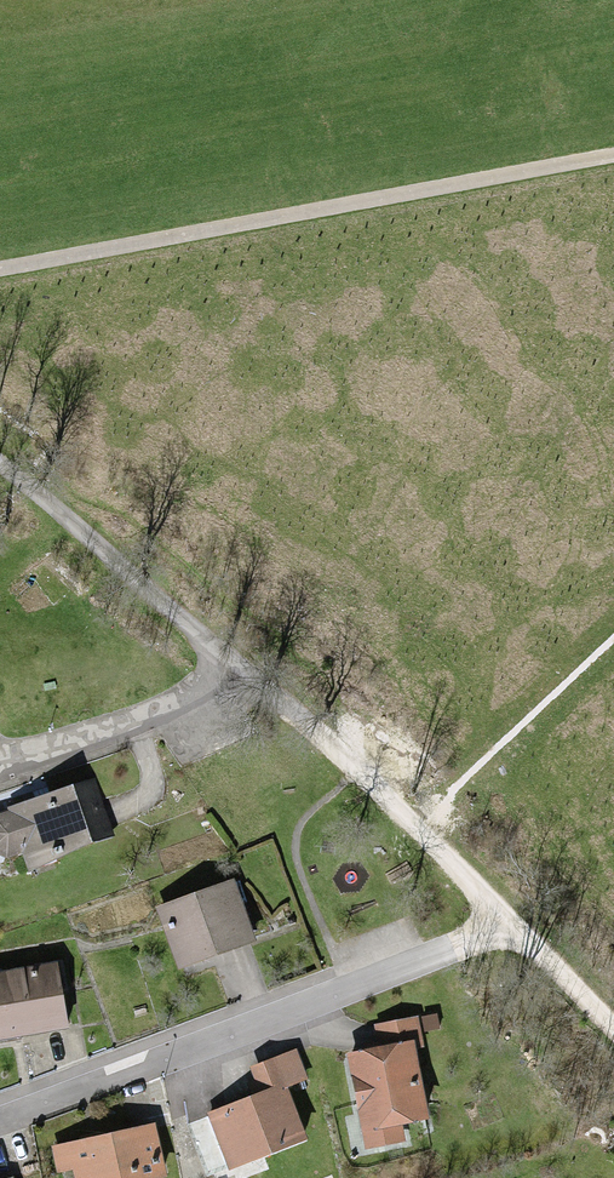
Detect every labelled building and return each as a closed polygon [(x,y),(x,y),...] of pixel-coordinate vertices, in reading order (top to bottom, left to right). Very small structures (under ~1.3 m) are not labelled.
[(14,809),(0,820),(0,843),(5,847),(23,848),(31,863),(110,838),(93,784),(14,809)] [(237,885),(156,913),(177,972),(257,944),(237,885)] [(0,978),(0,1044),(69,1034),(59,969),(0,978)] [(414,1041),(346,1053),(364,1150),(406,1142),(402,1123),(429,1118),(414,1041)] [(261,1093),(207,1113),(229,1170),(308,1140),(287,1087),(309,1079),(297,1049),(251,1067),(261,1093)] [(53,1146),(61,1177),(167,1177),(152,1121),(53,1146)]
